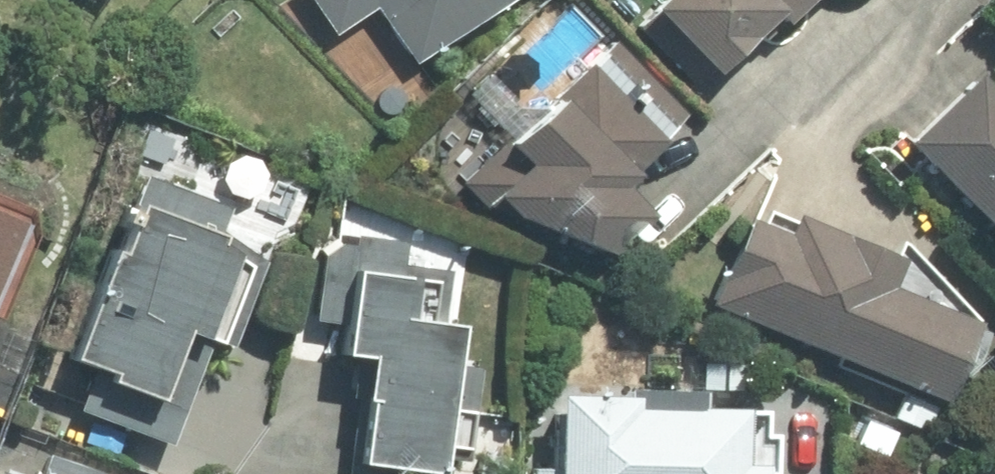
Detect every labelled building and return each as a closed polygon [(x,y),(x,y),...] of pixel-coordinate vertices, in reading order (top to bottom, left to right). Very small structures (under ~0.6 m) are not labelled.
[(401,71),(441,41),(496,0),(347,0),(401,71)] [(810,0),(645,0),(629,16),(696,83),(767,13),(782,28),(810,0)] [(636,221),(604,186),(673,122),(603,47),(458,181),(529,257),(541,270),(572,241),(592,262),(636,221)] [(973,91),(961,79),(896,142),(994,244),(994,70),(973,91)] [(48,404),(155,446),(168,451),(190,396),(159,384),(173,347),(209,361),(249,260),(213,246),(226,213),(137,178),(64,364),(48,404)] [(14,222),(0,217),(0,266),(14,222)] [(882,300),(892,275),(780,229),(776,239),(741,225),(706,310),(932,403),(961,332),(882,300)] [(450,325),(431,324),(433,282),(392,280),(393,246),(307,242),(303,325),(325,326),(324,365),(349,366),(344,473),(426,473),(450,325)] [(755,473),(757,406),(550,398),(547,467),(527,466),(527,473),(755,473)] [(34,455),(28,473),(92,473),(34,455)]
